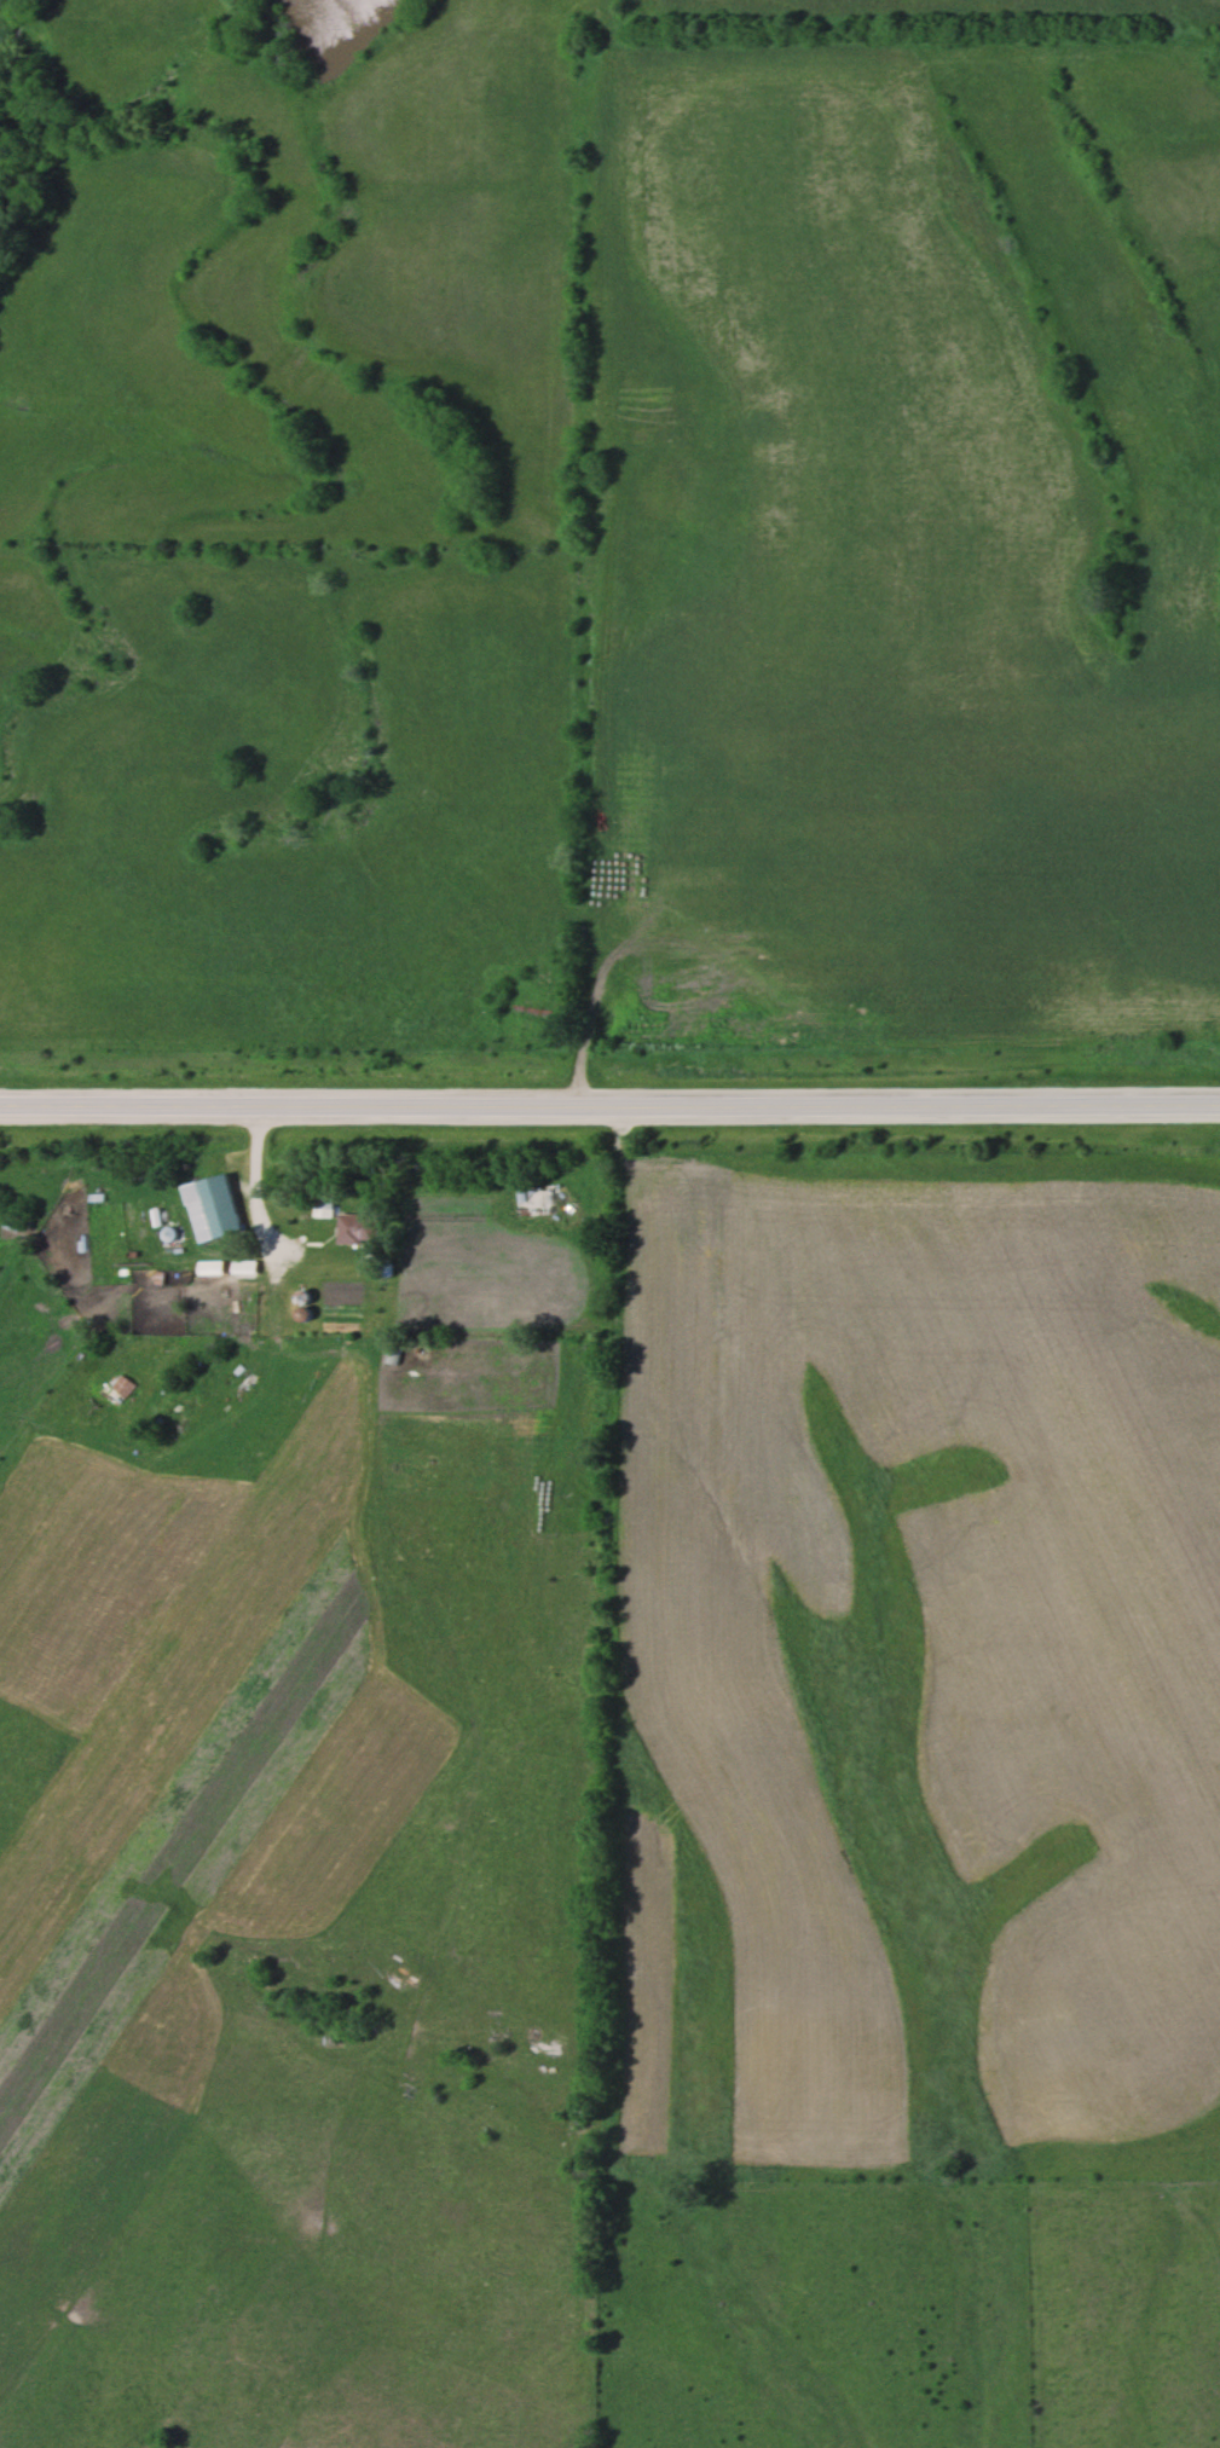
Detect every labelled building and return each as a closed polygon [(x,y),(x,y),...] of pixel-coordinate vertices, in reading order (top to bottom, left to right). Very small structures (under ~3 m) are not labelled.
[(219,1173),(189,1181),(198,1215),(186,1218),(193,1243),(235,1232),(219,1173)] [(367,1215),(334,1215),(334,1235),(367,1235),(367,1215)]
